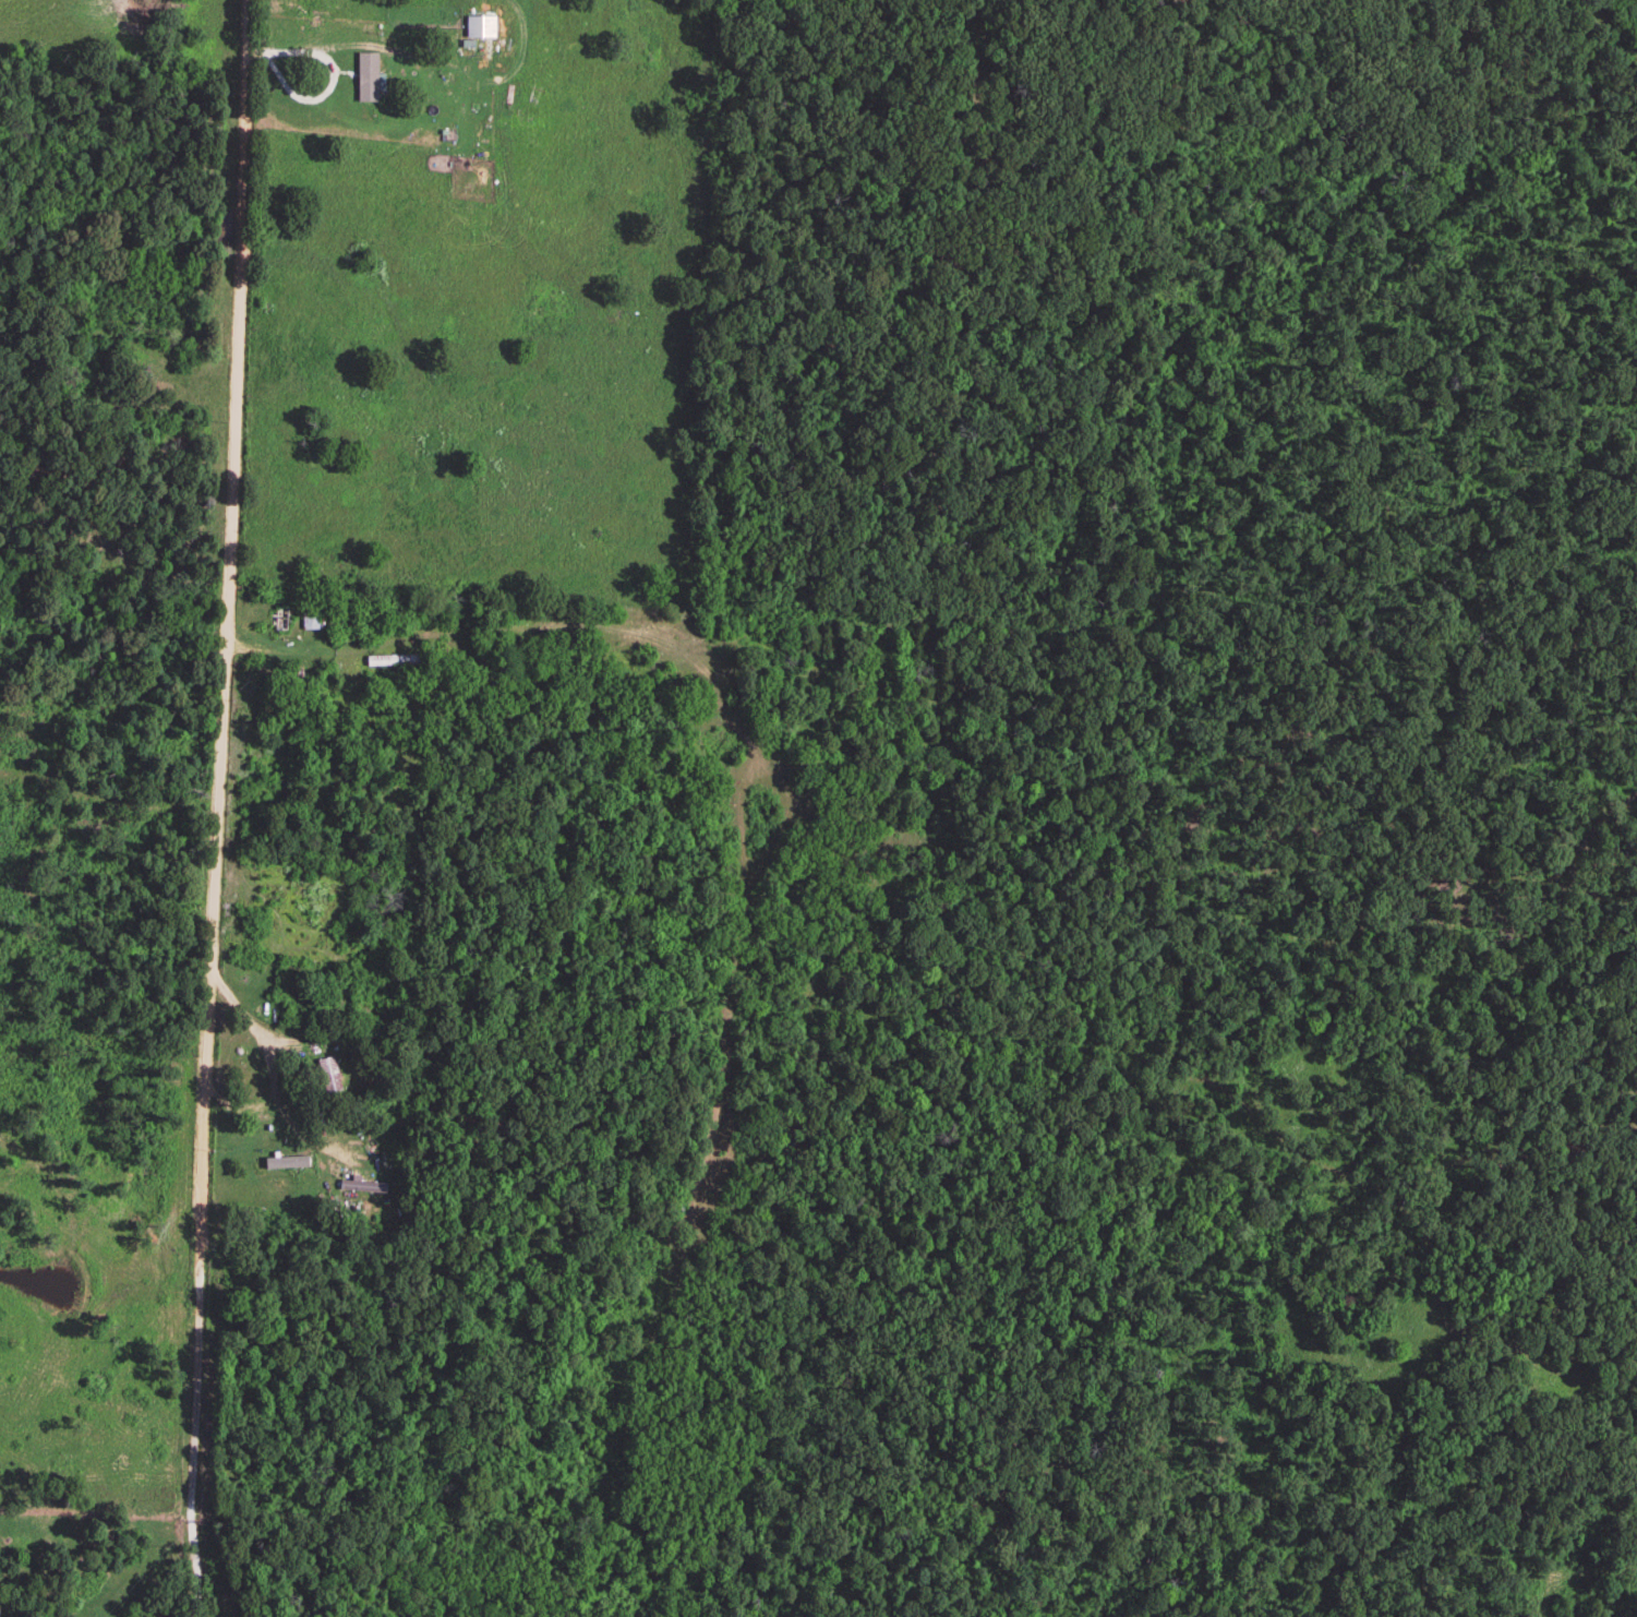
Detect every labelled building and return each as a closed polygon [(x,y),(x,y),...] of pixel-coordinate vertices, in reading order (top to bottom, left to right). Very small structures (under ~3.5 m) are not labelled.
[(507,7),(477,7),(478,29),(507,29),(507,7)] [(317,614),(302,614),(302,631),(317,631),(317,614)] [(315,1061),(322,1095),(340,1092),(333,1058),(315,1061)] [(306,1161),(252,1161),(252,1170),(306,1170),(306,1161)] [(338,1193),(385,1194),(385,1184),(338,1183),(338,1193)]
